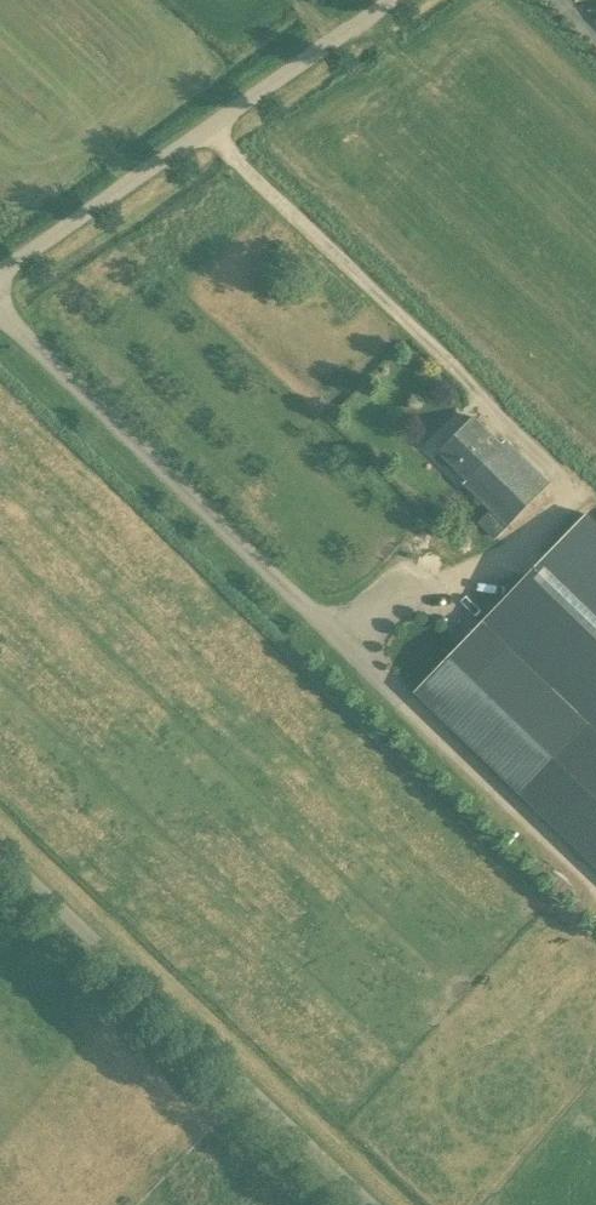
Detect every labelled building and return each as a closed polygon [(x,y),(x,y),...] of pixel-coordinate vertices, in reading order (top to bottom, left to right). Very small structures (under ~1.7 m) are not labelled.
[(503,445),(475,417),(440,453),(468,481),(464,484),(490,510),(477,524),(494,541),(507,527),(507,526),(549,483),(506,442),(503,445)] [(417,693),(595,865),(595,525),(586,516),(417,693)]
